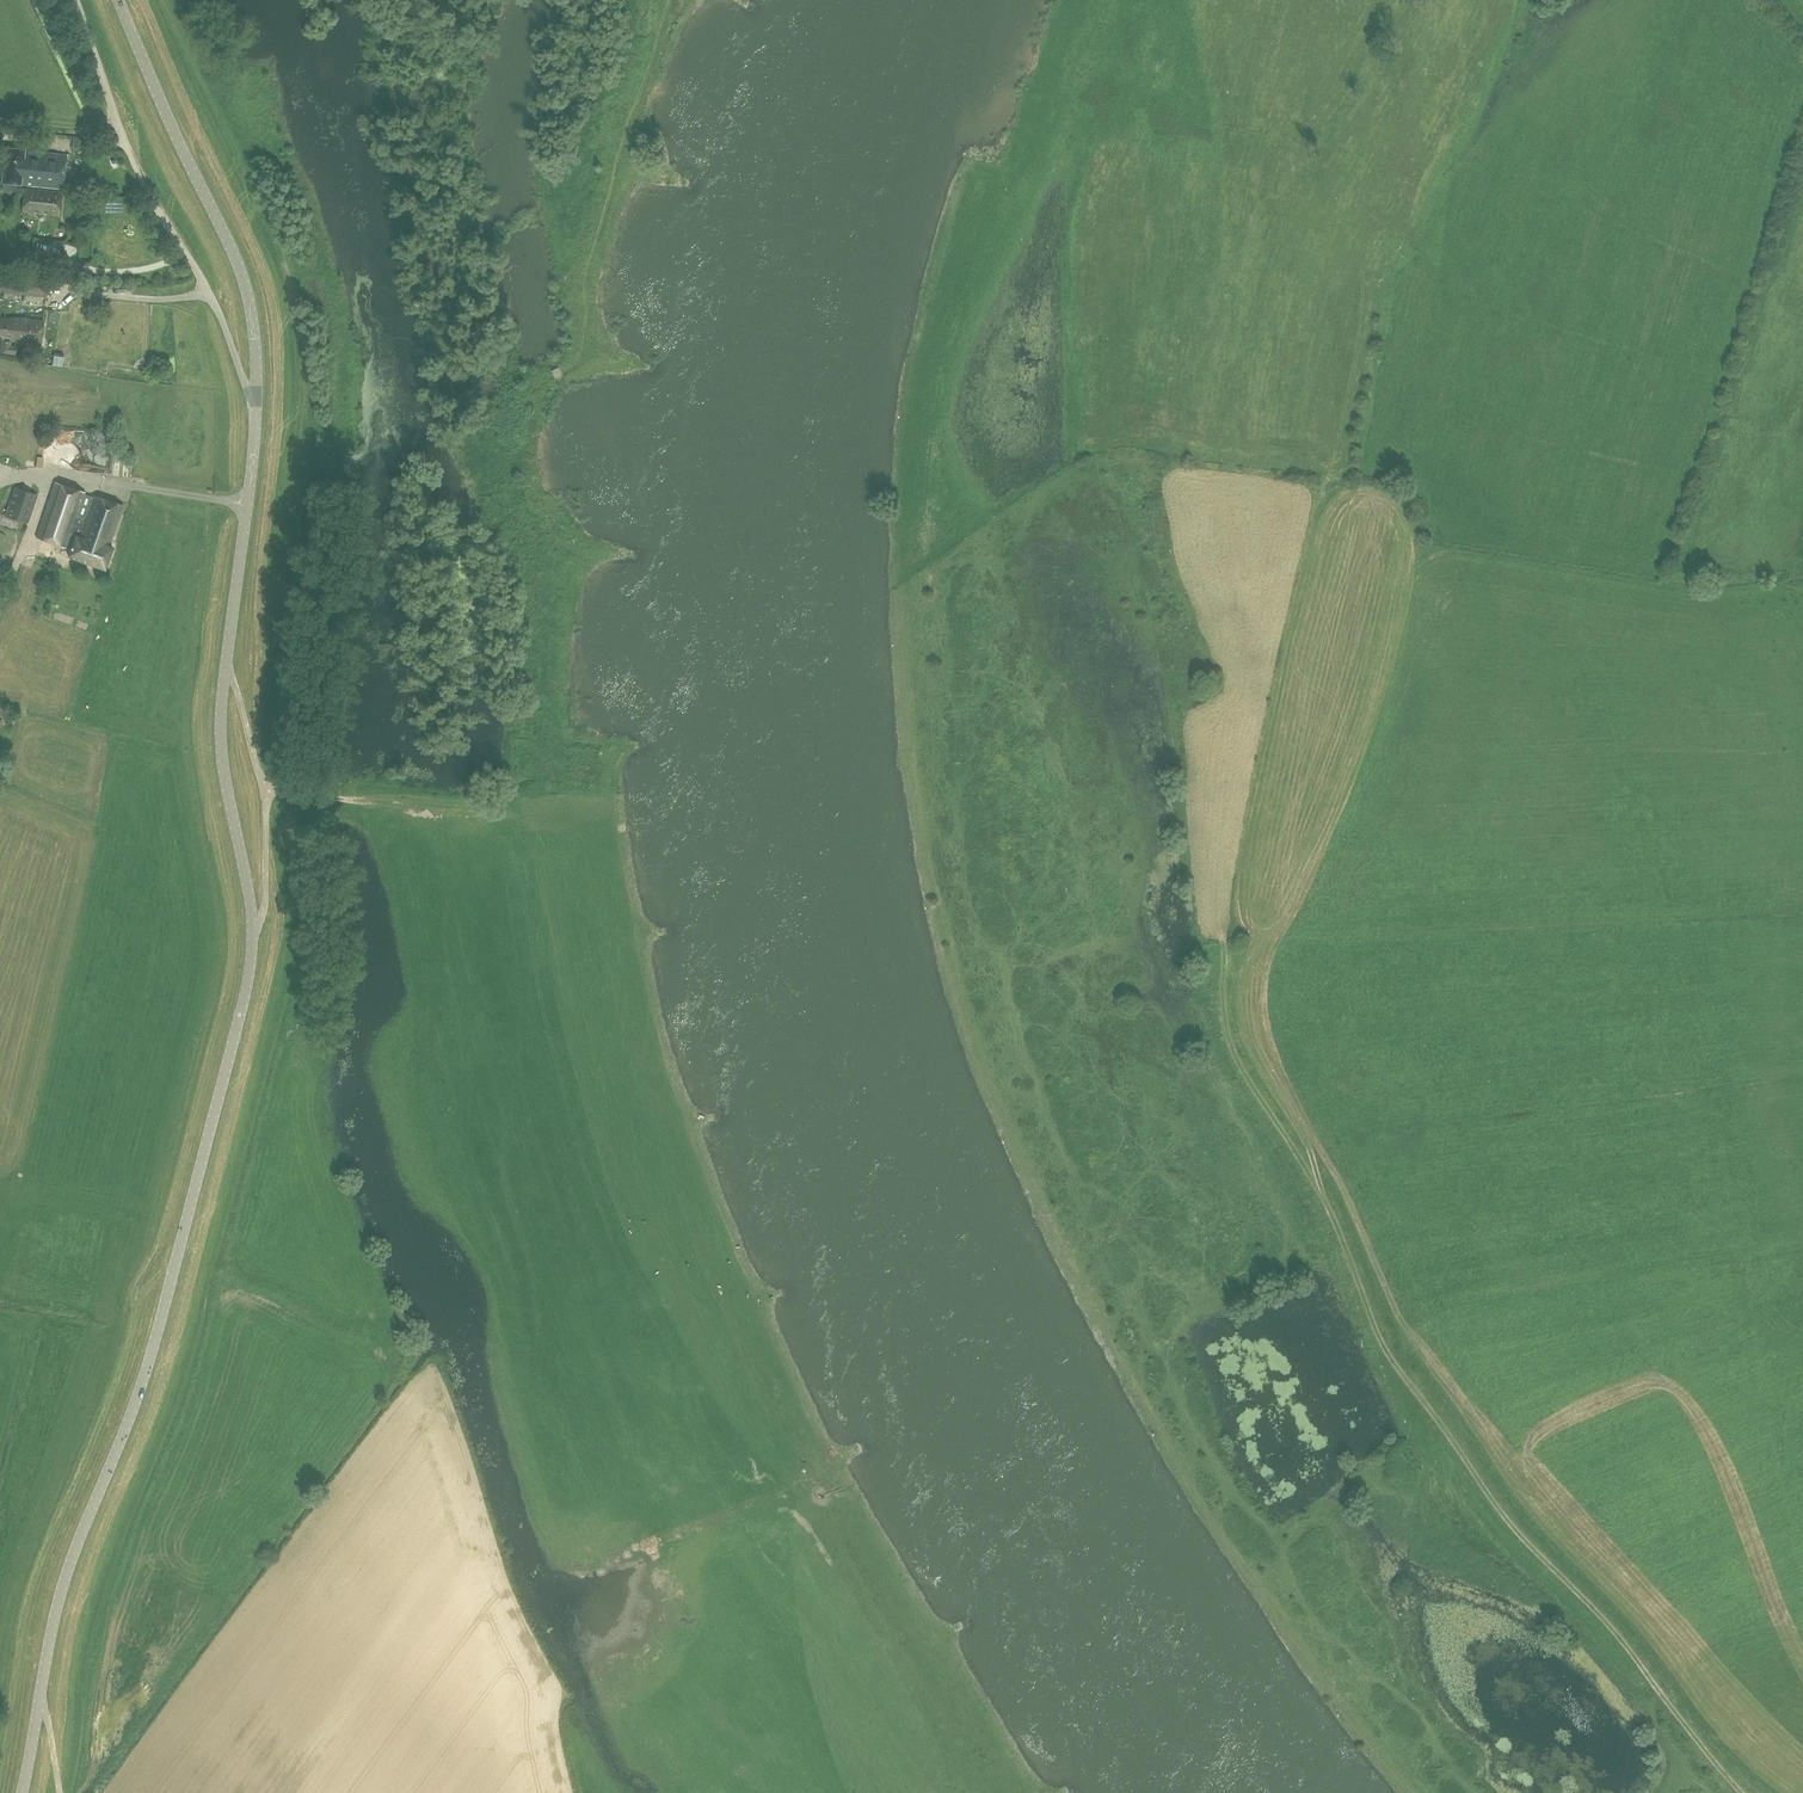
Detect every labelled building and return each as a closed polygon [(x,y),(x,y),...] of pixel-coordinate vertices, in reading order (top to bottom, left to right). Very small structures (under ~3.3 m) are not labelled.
[(69,148),(84,148),(84,136),(69,136),(69,148)] [(24,166),(25,150),(24,150),(25,149),(6,147),(3,181),(26,184),(27,169),(24,166)] [(66,155),(25,150),(24,166),(27,169),(26,184),(63,188),(66,155)] [(59,215),(62,192),(25,188),(23,211),(59,215)] [(1,274),(0,284),(0,290),(47,296),(49,278),(2,272),(1,272),(1,274)] [(40,344),(43,320),(12,316),(12,318),(0,317),(0,337),(9,338),(9,340),(40,344)] [(39,464),(41,453),(34,452),(32,462),(39,464)] [(116,471),(117,454),(109,454),(109,471),(116,471)] [(71,534),(75,535),(68,556),(105,569),(113,547),(109,546),(123,505),(93,494),(92,497),(84,494),(85,492),(54,481),(36,537),(66,547),(71,534)] [(38,495),(15,487),(5,515),(28,523),(38,495)]
